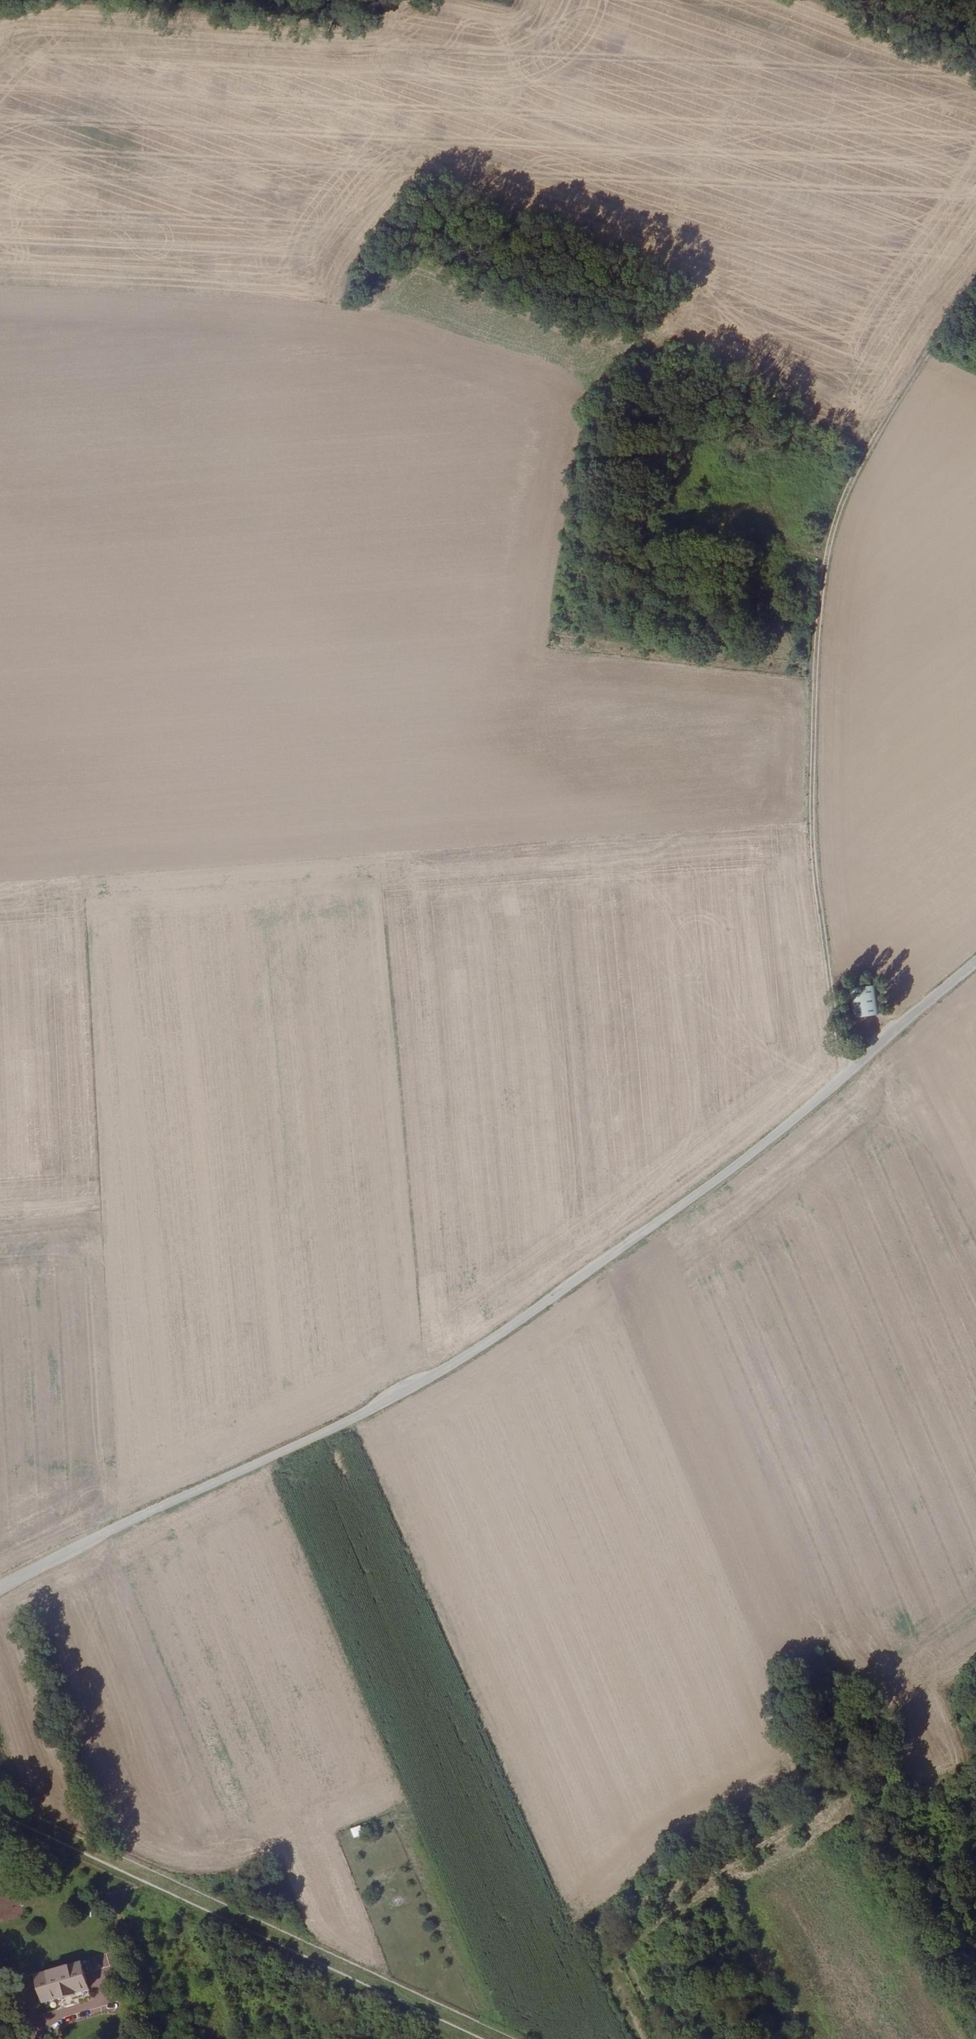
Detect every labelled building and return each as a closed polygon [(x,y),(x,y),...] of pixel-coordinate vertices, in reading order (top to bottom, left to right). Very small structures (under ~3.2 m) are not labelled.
[(877,986),(847,989),(849,1019),(880,1015),(877,986)] [(353,1838),(362,1835),(359,1826),(350,1829),(353,1838)] [(100,1957),(82,1961),(90,1999),(72,2003),(75,2019),(117,2010),(108,1966),(102,1968),(100,1957)] [(37,1975),(45,2001),(88,1987),(80,1962),(37,1975)]
